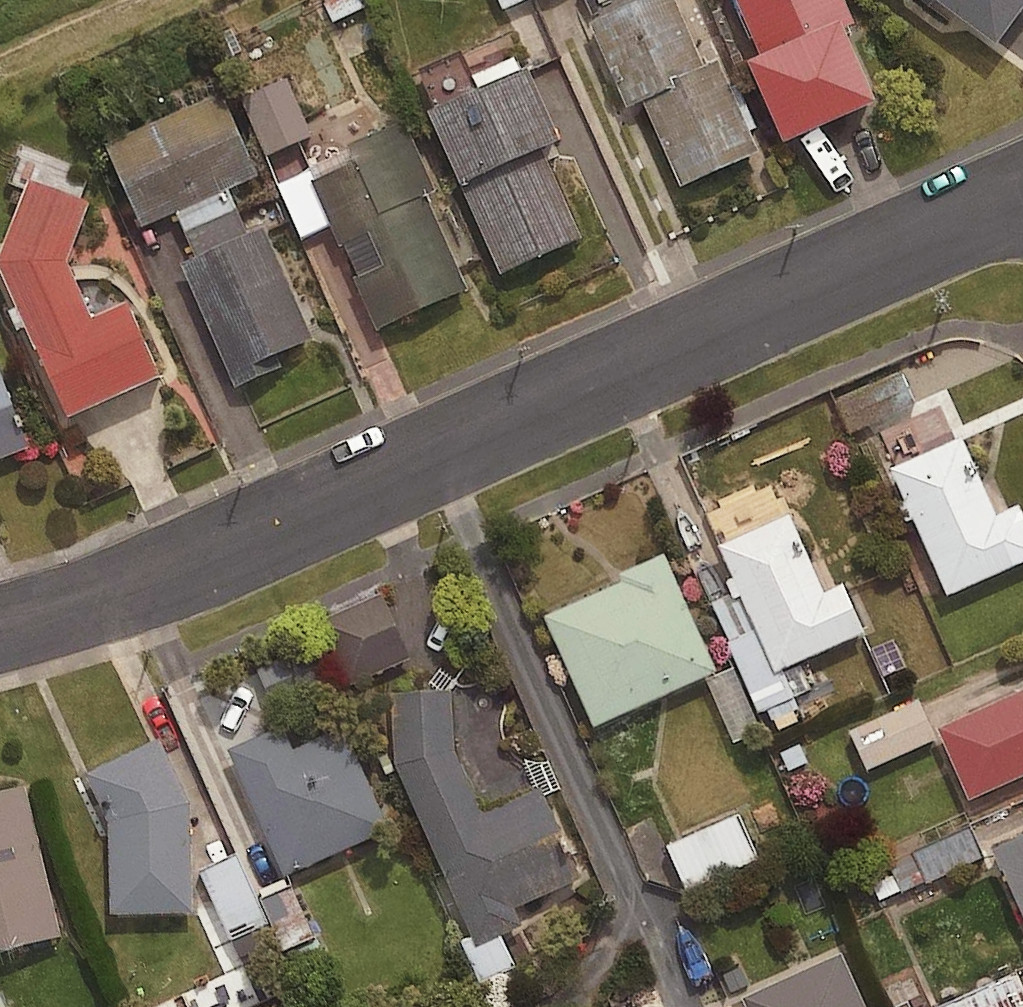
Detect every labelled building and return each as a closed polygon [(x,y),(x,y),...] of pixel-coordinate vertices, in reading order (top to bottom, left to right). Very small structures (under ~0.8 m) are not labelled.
[(324,3),(334,25),(372,6),(370,0),(331,0),(324,3)] [(502,11),(527,0),(497,0),(502,11)] [(591,22),(628,106),(645,99),(682,184),(759,150),(719,59),(705,65),(677,0),(641,0),(591,22)] [(760,53),(749,58),(785,139),(876,98),(844,26),(855,21),(846,0),(737,0),(760,53)] [(999,43),(1022,11),(1022,0),(941,0),(999,43)] [(529,65),(429,110),(502,272),(582,237),(542,147),(562,138),(529,65)] [(242,101),(266,160),(311,141),(287,83),(242,101)] [(223,93),(109,142),(143,222),(178,208),(200,258),(184,265),(236,385),(284,365),(279,354),(315,339),(265,223),(249,230),(230,186),(259,174),(223,93)] [(403,119),(349,144),(356,159),(310,180),(340,246),(371,232),(386,264),(357,277),(379,326),(466,286),(424,194),(435,189),(403,119)] [(93,316),(67,260),(91,201),(30,179),(0,254),(0,266),(69,416),(160,375),(127,300),(93,316)] [(29,446),(0,371),(0,458),(29,446)] [(889,473),(947,599),(1022,565),(1022,523),(1017,509),(996,519),(960,441),(889,473)] [(789,518),(717,550),(774,678),(864,638),(842,587),(823,595),(789,518)] [(715,676),(662,558),(619,577),(622,584),(542,620),(592,731),(715,676)] [(406,663),(379,599),(320,624),(348,688),(406,663)] [(451,693),(390,695),(393,768),(474,952),(524,929),(517,914),(577,887),(535,792),(481,815),(453,753),(451,693)] [(936,732),(968,804),(1022,779),(1022,693),(936,732)] [(933,743),(917,705),(849,734),(865,772),(933,743)] [(283,730),(228,754),(284,881),(390,835),(344,730),(293,753),(283,730)] [(158,741),(82,776),(106,827),(109,920),(193,917),(189,807),(158,741)] [(0,795),(0,954),(59,941),(24,789),(0,795)] [(752,864),(734,821),(667,848),(686,892),(752,864)] [(989,855),(1022,927),(1022,840),(989,855)] [(263,929),(242,863),(206,875),(228,940),(263,929)] [(312,941),(291,892),(262,905),(283,953),(312,941)] [(738,1001),(741,1006),(863,1006),(840,956),(738,1001)] [(1014,976),(946,1006),(1022,1006),(1022,996),(1014,976)]
